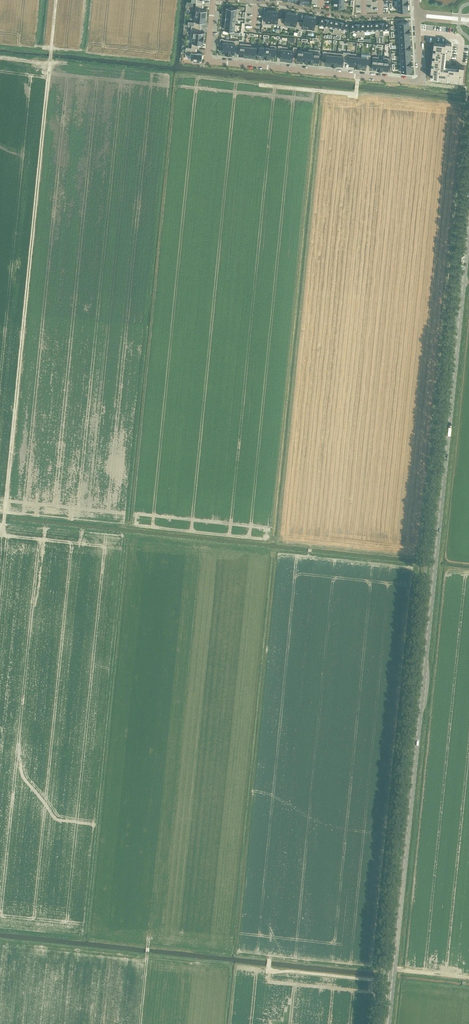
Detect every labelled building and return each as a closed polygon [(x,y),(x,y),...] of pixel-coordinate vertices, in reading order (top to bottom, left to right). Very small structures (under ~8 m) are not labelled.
[(196,4),(195,15),(206,16),(207,12),(206,12),(206,10),(203,10),(202,9),(203,5),(203,4),(196,4)] [(262,17),(262,24),(271,24),(272,10),(268,10),(268,11),(267,10),(266,10),(266,17),(262,17)] [(272,10),(271,24),(272,24),(272,22),(277,22),(277,25),(280,25),(281,18),(278,18),(278,11),(277,11),(277,10),(273,10),(272,10)] [(281,18),(280,25),(289,27),(292,12),(291,12),(288,12),(288,13),(286,12),(285,19),(281,18)] [(292,12),(289,27),(290,27),(290,24),(295,25),(295,28),(298,28),(300,21),(297,21),(298,14),(297,14),(296,14),(296,13),(293,13),(293,12),(292,12)] [(191,25),(200,26),(201,21),(202,21),(205,22),(205,20),(206,20),(206,16),(195,15),(194,25),(191,25)] [(300,21),(298,28),(307,30),(310,16),(309,15),(309,16),(306,15),(306,16),(304,16),(304,15),(303,22),(300,21)] [(310,16),(307,30),(308,30),(308,27),(313,28),(313,31),(317,31),(318,25),(315,24),(316,18),(315,17),(315,18),(314,17),(314,16),(311,16),(310,16)] [(320,18),(319,24),(324,25),(323,31),(327,32),(328,32),(329,27),(329,26),(330,20),(329,20),(324,19),(320,18)] [(330,20),(329,26),(329,27),(334,28),(333,33),(337,34),(339,22),(338,22),(338,21),(335,21),(330,20)] [(339,22),(337,34),(341,35),(342,30),(347,31),(348,24),(344,23),(339,22)] [(361,24),(360,24),(361,36),(365,36),(365,31),(370,31),(370,24),(364,24),(364,23),(361,24)] [(375,23),(370,24),(370,31),(375,31),(375,36),(380,36),(379,23),(378,23),(375,23)] [(379,23),(380,36),(384,35),(383,31),(389,30),(389,23),(384,23),(379,23)] [(355,24),(351,24),(351,32),(356,32),(357,36),(361,36),(360,24),(355,24)] [(191,25),(190,36),(204,38),(204,34),(204,32),(201,31),(200,31),(200,26),(191,25)] [(190,36),(193,37),(191,48),(196,48),(198,48),(199,43),(200,43),(203,44),(203,41),(204,41),(204,38),(190,36)] [(220,38),(220,45),(223,45),(222,53),(225,53),(228,53),(230,40),(224,39),(220,38)] [(230,40),(228,53),(232,54),(232,53),(234,54),(235,47),(238,47),(239,40),(235,40),(230,40)] [(430,74),(430,77),(438,78),(438,79),(441,80),(441,79),(447,79),(447,80),(450,81),(450,80),(455,80),(455,81),(458,81),(458,80),(462,81),(464,66),(462,66),(459,66),(459,67),(458,68),(448,67),(448,69),(443,68),(444,58),(446,58),(449,59),(450,56),(450,55),(451,43),(450,43),(446,42),(445,42),(445,43),(445,44),(433,42),(433,47),(433,50),(432,54),(432,57),(431,62),(432,62),(433,62),(433,65),(431,65),(430,71),(432,72),(432,74),(430,74)] [(251,44),(250,56),(255,57),(255,54),(257,54),(258,49),(256,49),(256,47),(251,46),(251,44)] [(278,45),(278,52),(281,52),(280,59),(281,59),(281,60),(285,60),(286,60),(287,46),(282,46),(282,45),(278,45)] [(287,46),(286,60),(287,60),(287,61),(291,61),(291,60),(292,60),(293,53),(296,54),(297,47),(293,46),(293,49),(287,49),(288,46),(287,46)] [(182,49),(182,52),(183,53),(185,53),(185,54),(186,54),(185,58),(190,59),(193,59),(192,62),(200,63),(200,60),(201,60),(202,60),(202,59),(203,55),(202,55),(202,53),(197,53),(195,53),(196,48),(191,48),(186,47),(186,49),(183,49),(182,49)] [(323,51),(322,58),(326,58),(325,64),(331,64),(331,65),(332,52),(323,51)] [(338,53),(336,65),(337,65),(342,65),(343,59),(346,59),(347,52),(343,52),(343,53),(338,53)] [(347,52),(346,59),(349,60),(349,65),(354,66),(355,66),(356,53),(347,52)] [(361,56),(360,67),(360,66),(366,67),(366,61),(370,62),(370,55),(367,54),(366,57),(361,56)]
